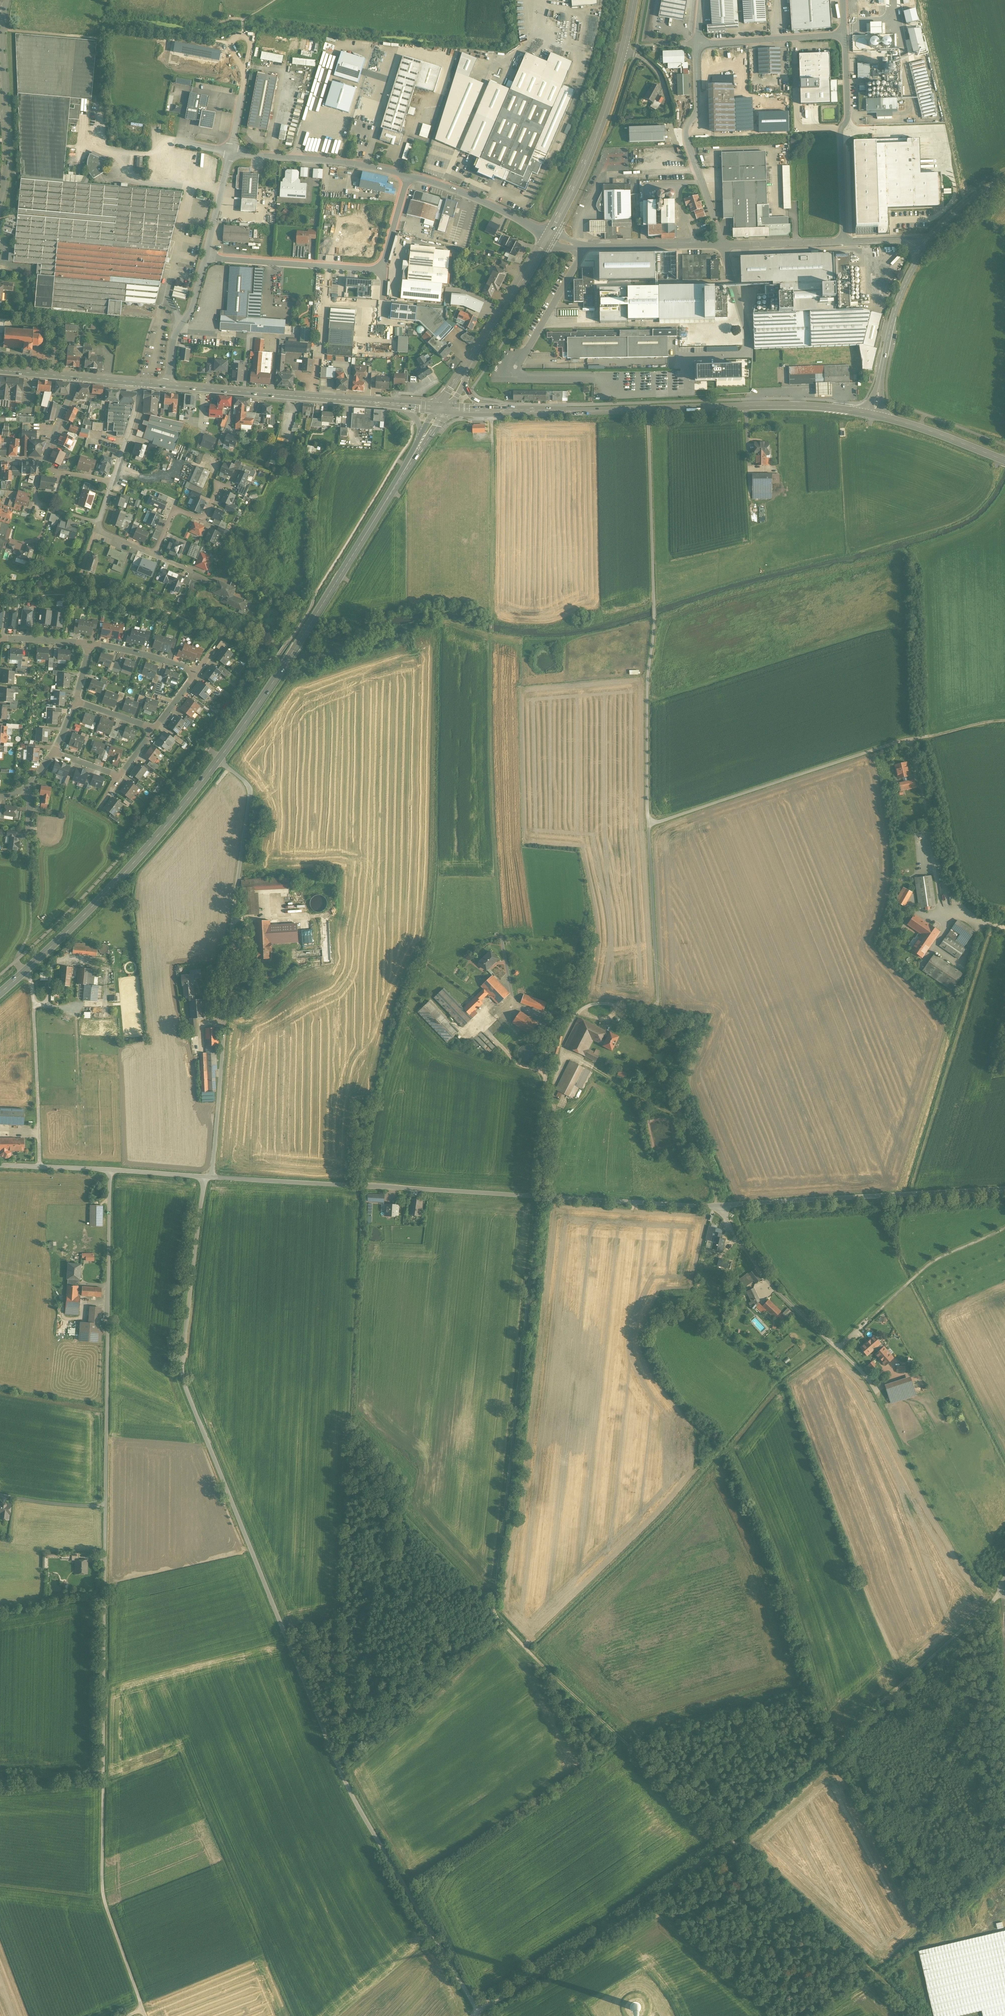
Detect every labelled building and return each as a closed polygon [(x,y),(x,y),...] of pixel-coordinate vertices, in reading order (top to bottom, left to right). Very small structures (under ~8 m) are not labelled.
[(659,13),(684,17),(687,0),(661,0),(659,13)] [(712,26),(725,25),(734,24),(733,18),(738,18),(737,12),(733,12),(732,0),(710,0),(712,26)] [(745,23),(766,21),(765,0),(743,0),(745,23)] [(791,31),(831,28),(829,0),(789,0),(791,31)] [(918,21),(915,9),(903,12),(906,24),(918,21)] [(881,23),(870,24),(870,35),(881,35),(881,23)] [(920,29),(907,29),(913,53),(925,50),(920,29)] [(96,41),(15,34),(21,177),(21,178),(63,182),(63,175),(68,119),(70,104),(70,98),(81,99),(91,100),(96,41)] [(881,35),(870,35),(853,35),(853,52),(895,51),(894,34),(881,35)] [(319,54),(321,41),(294,35),(291,47),(303,50),(302,55),(313,57),(314,52),(319,54)] [(221,52),(176,43),(174,53),(219,61),(221,52)] [(780,49),(758,50),(758,75),(781,74),(780,49)] [(684,51),(662,52),(663,64),(684,63),(684,51)] [(283,56),(262,52),(261,58),(282,62),(283,56)] [(365,59),(341,52),(334,76),(337,77),(358,83),(365,59)] [(547,63),(526,53),(510,90),(553,108),(572,62),(551,53),(547,63)] [(837,80),(830,81),(829,54),(799,55),(800,81),(801,104),(838,103),(837,80)] [(325,63),(332,65),(335,57),(328,55),(325,63)] [(441,68),(403,56),(397,75),(417,81),(415,86),(434,92),(441,68)] [(294,57),(294,64),(317,66),(317,60),(294,57)] [(900,62),(886,63),(887,83),(901,82),(900,62)] [(867,66),(857,67),(858,79),(867,78),(867,66)] [(456,72),(435,140),(438,141),(456,149),(461,135),(483,84),(461,74),(460,74),(457,73),(457,74),(457,72),(456,72)] [(277,77),(258,74),(247,127),(267,131),(277,77)] [(397,75),(381,128),(383,129),(400,134),(415,86),(417,81),(397,75)] [(687,75),(678,76),(678,96),(688,95),(687,75)] [(713,76),(713,85),(733,85),(733,76),(713,76)] [(178,83),(193,86),(194,80),(179,77),(178,83)] [(490,81),(478,109),(498,118),(510,90),(490,81)] [(356,89),(333,82),(325,106),(349,113),(356,89)] [(887,83),(866,83),(866,93),(866,100),(896,99),(901,99),(901,82),(887,83)] [(651,90),(650,89),(645,98),(653,102),(654,100),(657,94),(656,94),(659,88),(654,85),(651,90)] [(713,85),(708,86),(709,132),(735,131),(734,100),(733,85),(713,85)] [(553,108),(510,90),(498,118),(496,122),(480,159),(481,159),(502,169),(498,178),(503,180),(515,152),(531,159),(535,150),(553,108)] [(298,91),(293,111),(305,114),(310,93),(298,91)] [(196,121),(197,121),(200,121),(199,128),(213,131),(217,113),(206,111),(207,108),(208,108),(210,96),(190,92),(185,119),(196,121)] [(751,99),(734,100),(735,131),(753,131),(751,99)] [(866,100),(866,110),(897,110),(896,99),(866,100)] [(657,101),(654,100),(653,102),(650,107),(657,110),(660,103),(657,101)] [(80,105),(70,104),(68,119),(79,120),(80,105)] [(183,109),(179,108),(179,105),(174,104),(173,111),(182,113),(183,109)] [(496,122),(476,113),(460,151),(479,159),(480,159),(496,122)] [(788,113),(759,113),(759,132),(788,132),(788,113)] [(429,138),(433,126),(425,123),(421,135),(429,138)] [(664,126),(629,128),(629,143),(665,142),(664,126)] [(400,134),(383,129),(380,140),(391,144),(390,145),(393,146),(394,144),(399,145),(402,135),(400,134)] [(888,235),(887,209),(941,207),(939,174),(920,175),(919,140),(906,140),(906,139),(875,140),(875,145),(852,146),(855,236),(888,235)] [(409,160),(414,144),(408,142),(403,158),(409,160)] [(547,155),(535,150),(531,159),(542,164),(543,164),(547,155)] [(531,159),(515,152),(503,180),(508,182),(511,183),(525,189),(532,173),(537,175),(542,164),(531,159)] [(762,225),(788,224),(788,217),(769,218),(769,205),(767,205),(765,152),(721,153),(723,219),(733,218),(733,225),(734,230),(733,230),(734,237),(762,236),(762,225)] [(87,165),(87,169),(83,177),(80,183),(86,184),(90,176),(92,178),(93,179),(105,172),(104,169),(103,166),(104,163),(105,160),(90,154),(88,157),(87,161),(87,165)] [(502,169),(481,159),(480,159),(479,159),(479,160),(477,159),(474,167),(476,168),(475,169),(479,170),(478,171),(494,178),(494,177),(503,181),(503,180),(498,178),(502,169)] [(789,166),(782,166),(783,209),(791,209),(789,166)] [(249,169),(240,168),(239,169),(238,178),(237,178),(237,188),(237,189),(242,189),(243,173),(249,174),(249,170),(249,169)] [(315,178),(324,178),(324,169),(315,169),(315,178)] [(297,171),(288,170),(286,172),(285,178),(283,180),(283,183),(281,183),(280,197),(306,198),(307,184),(300,184),(300,181),(298,179),(298,172),(297,171)] [(388,178),(363,172),(360,188),(380,192),(381,183),(386,184),(388,178)] [(249,174),(243,173),(242,189),(242,199),(257,200),(259,174),(249,174)] [(83,177),(63,175),(63,182),(80,183),(83,177)] [(63,182),(21,178),(17,214),(16,229),(13,262),(38,264),(34,308),(51,309),(120,315),(121,302),(125,302),(126,302),(126,303),(127,305),(130,305),(131,304),(131,303),(138,303),(137,304),(139,306),(141,306),(143,305),(143,304),(144,304),(154,305),(182,192),(86,184),(80,183),(63,182)] [(386,184),(381,183),(380,192),(394,195),(395,190),(392,189),(393,186),(386,184)] [(630,190),(604,191),(603,191),(598,201),(597,204),(597,207),(600,211),(602,211),(605,211),(631,211),(630,190)] [(439,197),(417,191),(415,192),(412,200),(411,200),(407,215),(425,220),(434,222),(440,199),(439,197)] [(698,200),(697,196),(687,199),(684,200),(684,201),(686,205),(686,206),(686,205),(689,204),(692,212),(694,211),(696,217),(698,216),(699,218),(705,216),(702,208),(701,208),(700,205),(701,205),(699,200),(698,200)] [(457,203),(446,199),(442,214),(453,217),(457,203)] [(664,208),(661,208),(661,214),(661,236),(661,239),(674,239),(674,201),(664,202),(664,208)] [(656,202),(643,202),(643,226),(648,226),(656,226),(656,214),(656,202)] [(631,211),(605,211),(605,221),(612,221),(612,227),(615,227),(631,227),(631,211)] [(17,214),(7,213),(5,219),(1,231),(11,234),(12,229),(13,229),(13,228),(16,229),(17,214)] [(656,214),(656,226),(648,226),(648,236),(655,236),(660,236),(661,236),(661,214),(656,214)] [(598,222),(589,222),(590,234),(598,233),(605,233),(605,231),(605,221),(598,222)] [(612,221),(605,221),(605,231),(605,233),(605,239),(617,239),(617,236),(615,236),(615,227),(612,227),(612,221)] [(499,226),(490,222),(485,231),(494,236),(499,226)] [(788,224),(762,225),(762,236),(768,236),(768,234),(769,233),(771,232),(773,234),(774,232),(776,234),(778,232),(779,234),(781,232),(783,233),(785,232),(786,233),(788,231),(787,230),(788,229),(787,228),(788,226),(788,224)] [(250,228),(224,226),(223,242),(249,243),(250,228)] [(308,233),(298,232),(297,240),(302,241),(303,242),(308,243),(308,238),(309,233),(308,233)] [(520,245),(512,241),(512,240),(505,237),(501,236),(498,242),(508,247),(506,251),(504,256),(508,258),(510,254),(515,256),(517,252),(518,252),(519,249),(518,249),(520,245)] [(630,255),(599,256),(599,280),(624,279),(624,281),(632,281),(632,279),(675,279),(675,254),(630,254),(630,255)] [(849,254),(740,257),(741,283),(765,282),(766,296),(766,311),(766,313),(809,311),(851,310),(850,303),(850,300),(849,267),(849,254)] [(711,255),(682,255),(682,280),(718,280),(718,261),(711,261),(711,255)] [(409,266),(408,270),(407,281),(432,283),(434,268),(409,266)] [(255,268),(230,267),(228,292),(248,293),(248,294),(253,294),(255,268)] [(506,273),(495,267),(485,288),(493,292),(494,289),(498,291),(506,273)] [(856,267),(849,267),(850,300),(860,300),(859,269),(856,267)] [(594,269),(582,268),(582,281),(575,281),(575,301),(583,301),(583,289),(594,289),(594,269)] [(885,284),(896,276),(894,274),(883,282),(885,284)] [(372,281),(347,279),(346,288),(358,288),(358,294),(363,294),(363,298),(371,298),(372,291),(371,291),(372,281)] [(174,296),(187,299),(189,288),(176,285),(174,296)] [(442,290),(402,286),(401,299),(440,303),(442,290)] [(714,287),(599,288),(600,322),(628,322),(628,320),(715,319),(715,318),(714,296),(714,287)] [(493,292),(485,288),(483,293),(491,297),(493,292)] [(583,301),(584,308),(594,307),(594,289),(583,289),(583,301)] [(248,293),(228,292),(227,312),(227,317),(247,318),(248,294),(248,293)] [(253,294),(248,294),(247,318),(252,318),(261,319),(262,294),(253,294)] [(466,296),(452,295),(451,305),(463,306),(479,313),(484,304),(466,296)] [(714,296),(715,318),(727,318),(727,296),(714,296)] [(417,307),(392,304),(390,319),(401,320),(415,322),(415,321),(417,307)] [(432,308),(417,307),(415,321),(419,322),(428,331),(433,335),(446,321),(439,316),(441,313),(442,309),(432,308)] [(331,309),(330,319),(329,329),(354,331),(356,311),(331,309)] [(851,310),(809,311),(810,347),(858,346),(862,346),(874,348),(882,315),(862,310),(857,310),(851,310)] [(247,318),(227,317),(227,312),(222,311),(222,316),(221,316),(221,330),(243,331),(243,332),(247,332),(251,332),(252,318),(247,318)] [(809,311),(766,313),(753,313),(754,349),(810,347),(809,311)] [(477,318),(469,315),(468,315),(461,312),(458,318),(459,317),(466,321),(464,326),(472,329),(477,318)] [(285,321),(261,319),(252,318),(251,332),(285,334),(285,321)] [(446,321),(433,335),(428,331),(422,337),(428,343),(437,352),(443,358),(444,358),(451,351),(450,350),(451,350),(444,344),(443,345),(440,342),(453,329),(446,321)] [(78,324),(65,323),(64,331),(77,332),(78,324)] [(15,329),(14,329),(14,330),(6,329),(4,328),(4,332),(2,331),(1,344),(3,344),(3,348),(4,348),(4,347),(12,348),(14,349),(14,348),(22,349),(22,350),(21,350),(21,352),(22,352),(22,353),(31,354),(31,353),(32,346),(36,346),(36,347),(38,347),(38,346),(42,342),(42,340),(39,336),(39,335),(41,336),(41,328),(33,328),(32,331),(23,330),(23,331),(15,330),(15,329)] [(354,331),(329,329),(328,344),(353,346),(354,331)] [(652,330),(577,331),(577,332),(547,333),(547,338),(552,338),(552,343),(557,343),(557,348),(562,348),(562,353),(567,353),(567,358),(668,357),(667,337),(676,337),(676,329),(652,330)] [(470,337),(465,333),(461,337),(464,340),(464,339),(467,341),(470,343),(471,340),(472,341),(473,338),(470,337)] [(408,337),(399,337),(398,352),(407,353),(408,337)] [(263,340),(256,339),(255,349),(262,349),(263,340)] [(311,343),(283,341),(283,344),(282,344),(282,349),(283,349),(283,350),(285,351),(285,352),(306,353),(310,353),(311,343)] [(353,346),(328,344),(327,355),(352,357),(353,346)] [(80,358),(73,357),(73,355),(74,347),(68,346),(66,366),(79,368),(79,359),(79,358),(80,358)] [(862,346),(858,346),(862,362),(862,370),(872,370),(877,349),(874,348),(862,346)] [(82,349),(76,348),(76,347),(75,355),(73,355),(73,357),(80,358),(79,358),(79,359),(82,359),(82,355),(83,348),(82,348),(82,349)] [(92,348),(83,348),(82,355),(85,355),(85,356),(96,357),(96,355),(91,355),(92,348)] [(190,350),(182,349),(181,361),(189,362),(190,350)] [(262,349),(255,349),(253,367),(262,368),(264,353),(263,353),(263,349),(262,349)] [(272,353),(264,353),(262,368),(262,374),(271,375),(272,353)] [(292,370),(284,369),(285,355),(278,354),(277,369),(276,375),(279,375),(291,376),(292,370)] [(96,357),(85,356),(84,368),(102,370),(102,369),(103,370),(103,365),(102,365),(103,357),(96,357)] [(423,356),(417,360),(420,364),(419,365),(422,369),(427,366),(433,362),(430,357),(426,360),(423,356)] [(306,359),(304,359),(303,371),(312,372),(313,360),(306,359)] [(228,362),(215,361),(215,365),(215,370),(215,371),(219,372),(223,372),(227,372),(228,362)] [(244,362),(234,361),(232,381),(243,382),(244,365),(243,365),(244,362)] [(694,363),(694,384),(699,383),(716,383),(716,381),(741,381),(741,366),(701,366),(701,362),(694,363)] [(212,364),(207,364),(207,372),(206,373),(212,373),(212,370),(215,370),(215,365),(212,365),(212,364)] [(849,365),(824,366),(824,375),(824,383),(831,383),(849,383),(849,365)] [(422,369),(417,373),(417,374),(421,380),(431,373),(427,366),(422,369)] [(762,366),(762,377),(776,377),(776,366),(762,366)] [(824,366),(789,367),(789,384),(816,383),(816,375),(824,375),(824,366)] [(262,368),(253,367),(253,373),(252,373),(251,382),(270,384),(271,375),(262,374),(262,368)] [(364,382),(359,382),(359,379),(362,380),(363,376),(365,376),(366,368),(360,367),(360,368),(359,368),(358,367),(356,367),(354,369),(354,372),(355,373),(355,375),(354,375),(353,381),(353,390),(364,391),(364,382)] [(325,368),(321,368),(320,378),(336,379),(338,379),(345,380),(345,379),(343,379),(344,373),(343,373),(343,369),(325,368)] [(379,373),(371,373),(371,381),(377,381),(377,377),(379,377),(379,373)] [(404,375),(395,374),(394,384),(404,385),(404,382),(405,376),(404,376),(404,375)] [(291,376),(279,375),(278,386),(292,387),(293,376),(291,376)] [(824,383),(824,375),(816,375),(816,383),(824,383)] [(0,377),(0,381),(0,405),(6,406),(7,401),(21,402),(22,392),(23,379),(0,377)] [(379,377),(377,377),(377,381),(376,388),(388,388),(389,378),(379,377)] [(345,380),(338,379),(338,380),(336,380),(336,383),(337,383),(337,389),(343,390),(343,391),(346,391),(346,390),(347,390),(348,380),(345,380)] [(51,382),(38,381),(37,391),(45,392),(50,392),(51,382)] [(69,384),(56,383),(55,389),(55,393),(60,394),(60,393),(67,394),(68,388),(69,384)] [(816,383),(816,396),(831,396),(831,383),(816,383)] [(89,386),(82,385),(81,385),(78,388),(72,401),(83,403),(83,401),(84,401),(84,400),(87,400),(87,401),(88,398),(89,393),(88,393),(89,386)] [(103,387),(92,386),(92,394),(89,393),(88,398),(101,399),(102,393),(103,387)] [(119,392),(105,391),(105,394),(104,401),(104,402),(115,402),(118,403),(119,392)] [(159,392),(144,391),(143,400),(144,400),(143,414),(150,415),(156,417),(157,401),(158,401),(159,392)] [(533,392),(513,391),(513,400),(519,400),(533,400),(533,392)] [(562,391),(553,391),(552,401),(562,401),(562,394),(562,391)] [(118,403),(115,402),(114,405),(113,405),(113,406),(109,405),(107,423),(127,425),(133,406),(133,405),(136,394),(136,393),(135,393),(119,392),(118,403)] [(545,392),(533,392),(533,401),(550,401),(550,395),(545,394),(545,392)] [(177,395),(164,394),(164,404),(169,405),(176,405),(177,395)] [(196,395),(184,394),(183,407),(187,408),(187,411),(191,411),(191,408),(195,408),(196,395)] [(232,397),(219,396),(218,405),(218,406),(223,406),(227,406),(226,408),(230,408),(230,407),(231,407),(232,397)] [(250,399),(235,398),(234,406),(234,409),(237,409),(236,419),(246,419),(246,412),(247,412),(250,410),(250,407),(250,399)] [(57,404),(49,402),(48,404),(45,421),(53,421),(57,404)] [(314,405),(304,404),(302,416),(308,416),(308,420),(307,420),(306,429),(310,430),(311,427),(312,421),(312,420),(313,415),(314,405)] [(176,405),(169,405),(168,413),(176,413),(176,405)] [(218,405),(212,405),(211,417),(222,418),(223,406),(218,406),(218,405)] [(272,406),(263,405),(262,414),(265,415),(264,424),(267,424),(267,425),(268,425),(268,424),(273,424),(273,425),(274,415),(271,415),(272,406)] [(74,409),(70,407),(64,419),(72,423),(77,410),(74,409)] [(365,410),(355,409),(354,414),(352,413),(351,428),(373,430),(374,419),(374,410),(365,409),(365,410)] [(386,411),(374,410),(374,419),(384,420),(384,418),(386,418),(386,411)] [(333,414),(323,413),(322,417),(322,419),(322,421),(328,421),(328,422),(329,422),(333,422),(333,414)] [(156,417),(150,415),(144,433),(145,433),(144,434),(154,437),(176,444),(177,444),(184,423),(156,417)] [(225,415),(223,420),(220,419),(218,425),(224,427),(228,416),(225,415)] [(246,419),(236,419),(236,424),(236,429),(251,430),(252,425),(254,420),(255,417),(253,416),(252,419),(246,419)] [(87,418),(84,417),(82,424),(90,426),(90,422),(87,422),(87,418)] [(322,419),(313,419),(312,421),(311,427),(322,428),(322,425),(329,426),(329,422),(328,422),(328,421),(322,421),(322,419)] [(103,423),(90,422),(90,426),(92,426),(92,430),(102,431),(103,423)] [(127,425),(107,423),(107,431),(116,432),(116,436),(123,437),(127,425)] [(16,425),(4,424),(4,430),(2,429),(2,436),(8,436),(8,437),(8,430),(8,428),(15,428),(16,425)] [(78,428),(71,425),(68,430),(76,433),(78,428)] [(30,431),(22,430),(21,439),(29,440),(36,440),(36,431),(30,431)] [(204,434),(200,446),(213,450),(217,439),(204,434)] [(227,437),(221,434),(218,443),(224,445),(227,437)] [(232,434),(228,434),(228,435),(227,435),(227,437),(224,445),(229,447),(229,448),(233,448),(233,447),(235,448),(238,439),(232,437),(232,434)] [(176,444),(154,437),(153,441),(152,444),(157,446),(156,446),(169,450),(170,447),(175,449),(176,444)] [(21,440),(10,439),(8,456),(8,455),(8,456),(19,456),(21,440)] [(29,440),(21,439),(21,440),(19,456),(32,457),(32,446),(29,445),(29,440)] [(45,442),(32,442),(32,446),(32,457),(40,457),(41,457),(41,451),(43,445),(43,442),(45,442)] [(764,443),(763,442),(760,442),(759,443),(755,443),(755,455),(756,455),(756,466),(770,465),(770,458),(766,458),(766,455),(768,455),(768,450),(769,449),(769,445),(768,444),(768,443),(764,443)] [(145,447),(136,444),(132,454),(142,458),(145,447)] [(63,453),(54,449),(53,452),(52,452),(51,454),(62,459),(64,455),(65,454),(63,453)] [(62,459),(51,454),(50,457),(51,457),(50,460),(53,461),(53,462),(59,465),(60,465),(60,463),(62,459)] [(113,459),(103,456),(102,459),(101,460),(100,462),(101,463),(102,464),(99,471),(104,473),(104,471),(108,473),(111,464),(112,464),(113,459)] [(85,459),(84,459),(84,460),(80,458),(77,468),(82,470),(84,469),(88,471),(89,468),(91,461),(85,459)] [(11,471),(7,471),(7,467),(7,462),(1,462),(1,468),(1,473),(5,473),(5,481),(7,481),(11,481),(11,475),(11,471)] [(37,463),(22,462),(21,467),(21,474),(27,474),(33,474),(33,472),(33,470),(36,470),(37,463)] [(229,463),(228,466),(224,464),(221,472),(225,474),(228,475),(231,476),(235,469),(236,466),(234,465),(229,463)] [(21,467),(12,466),(11,471),(11,475),(21,476),(21,474),(21,467)] [(209,472),(196,466),(189,483),(202,488),(209,472)] [(250,475),(241,471),(236,483),(241,485),(244,486),(245,484),(250,475)] [(762,474),(752,474),(752,486),(763,486),(763,483),(762,483),(762,474)] [(771,474),(762,474),(762,483),(763,483),(763,486),(771,486),(771,483),(771,474)] [(55,479),(41,477),(40,488),(44,489),(45,488),(53,489),(54,483),(55,479)] [(61,484),(54,483),(53,489),(52,491),(58,492),(61,484)] [(244,486),(241,485),(239,490),(245,493),(248,485),(245,484),(244,486)] [(763,486),(752,486),(752,499),(771,499),(771,486),(763,486)] [(88,490),(84,488),(80,500),(83,501),(81,506),(89,508),(94,494),(88,491),(88,490)] [(0,490),(0,491),(5,491),(4,497),(10,499),(7,508),(13,509),(15,503),(18,492),(0,490)] [(200,494),(192,491),(189,497),(194,499),(191,506),(192,509),(198,511),(200,510),(201,508),(202,509),(204,506),(202,505),(204,502),(198,499),(200,494)] [(30,494),(18,492),(15,503),(24,505),(27,506),(30,494)] [(229,493),(226,492),(222,502),(227,504),(225,510),(233,513),(237,506),(231,504),(235,496),(232,494),(231,492),(229,493)] [(130,497),(121,494),(120,498),(124,500),(124,502),(127,504),(130,497)] [(160,494),(157,499),(165,503),(168,497),(160,494)] [(120,498),(115,497),(114,500),(113,500),(112,504),(113,504),(121,507),(122,504),(123,504),(124,502),(124,500),(120,498)] [(157,499),(153,497),(150,504),(162,510),(165,503),(157,499)] [(0,506),(2,502),(0,501),(0,521),(9,524),(12,513),(13,509),(7,508),(0,506)] [(24,505),(15,503),(13,509),(12,513),(21,516),(24,505)] [(224,513),(216,509),(212,517),(214,518),(221,521),(224,513)] [(124,515),(114,512),(110,524),(120,527),(123,519),(124,515)] [(133,515),(125,512),(124,515),(123,519),(131,521),(133,515)] [(60,516),(51,513),(49,521),(57,524),(60,516)] [(150,514),(146,523),(155,527),(159,517),(155,515),(151,514),(150,514)] [(221,521),(214,518),(212,524),(219,527),(218,526),(219,524),(221,521)] [(71,521),(65,519),(64,523),(62,523),(62,522),(60,521),(59,524),(58,524),(56,533),(56,532),(67,535),(67,537),(74,539),(75,536),(77,529),(76,529),(76,530),(68,527),(70,521),(71,521)] [(0,521),(0,552),(4,539),(5,539),(9,524),(0,521)] [(203,527),(193,522),(189,531),(199,536),(203,527)] [(219,527),(216,532),(219,533),(222,535),(224,529),(219,527)] [(145,531),(141,529),(140,530),(137,528),(133,537),(137,539),(140,541),(141,540),(144,542),(148,533),(144,532),(145,531)] [(216,532),(210,529),(205,540),(214,544),(219,533),(216,532)] [(183,544),(171,539),(165,552),(177,557),(183,544)] [(192,542),(186,555),(195,559),(198,550),(195,549),(197,545),(192,542)] [(25,553),(19,551),(17,557),(16,561),(20,563),(21,559),(29,561),(33,548),(27,546),(25,553)] [(123,553),(110,548),(106,556),(110,558),(111,557),(118,561),(116,565),(113,564),(111,569),(121,573),(124,564),(123,563),(127,554),(123,552),(123,553)] [(97,555),(93,553),(92,556),(89,559),(85,570),(94,573),(97,562),(96,558),(97,555)] [(210,561),(204,559),(205,555),(200,553),(197,560),(195,565),(206,570),(210,561)] [(132,564),(139,567),(142,559),(135,556),(132,564)] [(142,559),(139,567),(137,571),(147,575),(151,576),(156,564),(142,559)] [(169,581),(173,574),(168,572),(169,572),(165,570),(164,570),(161,576),(160,580),(167,583),(168,580),(169,581)] [(147,575),(137,571),(136,575),(145,579),(147,575)] [(173,574),(169,581),(173,582),(170,589),(178,592),(182,583),(184,579),(181,578),(182,577),(173,573),(173,574)] [(192,579),(185,576),(184,579),(182,583),(189,586),(191,580),(192,579)] [(198,582),(191,580),(189,586),(188,588),(195,591),(198,582)] [(240,583),(232,580),(230,586),(235,589),(237,590),(240,583)] [(230,586),(218,581),(214,592),(229,599),(227,603),(240,609),(239,612),(246,615),(251,603),(245,600),(244,601),(232,596),(235,589),(230,586)] [(32,611),(23,610),(22,619),(31,620),(32,611)] [(52,611),(40,610),(38,624),(50,626),(50,627),(62,628),(64,614),(52,612),(52,611)] [(31,620),(22,619),(20,628),(30,629),(31,620)] [(86,621),(80,620),(79,621),(78,624),(77,632),(78,632),(84,633),(86,621)] [(93,622),(86,621),(84,633),(91,635),(92,628),(93,622)] [(113,625),(105,624),(104,628),(103,628),(101,635),(107,636),(107,637),(110,638),(113,625)] [(119,626),(113,625),(110,638),(110,637),(117,639),(118,632),(119,627),(119,626)] [(139,631),(133,630),(132,631),(131,633),(129,641),(130,641),(136,643),(139,631)] [(139,631),(136,643),(143,644),(144,639),(146,633),(145,633),(139,631)] [(158,636),(157,640),(155,640),(153,647),(158,649),(158,650),(161,651),(165,638),(158,636)] [(171,640),(165,638),(161,651),(162,651),(162,650),(168,652),(170,647),(172,640),(171,640)] [(221,641),(216,647),(221,651),(223,647),(223,648),(227,643),(221,641)] [(186,645),(184,646),(183,648),(180,656),(181,656),(187,658),(191,647),(186,645)] [(197,649),(191,647),(187,658),(193,661),(195,656),(198,649),(197,649)] [(223,648),(223,647),(221,651),(220,652),(219,651),(216,654),(217,655),(215,657),(219,661),(220,660),(225,664),(228,660),(228,659),(232,654),(223,648)] [(48,649),(37,648),(37,659),(47,659),(48,649)] [(22,650),(11,649),(10,660),(21,660),(21,661),(22,657),(22,650)] [(70,651),(58,650),(58,655),(57,659),(58,659),(69,660),(70,651)] [(113,657),(101,653),(98,663),(102,664),(102,665),(103,665),(103,664),(109,667),(111,661),(113,657)] [(135,662),(125,659),(122,669),(131,672),(135,662)] [(121,664),(115,661),(114,662),(112,668),(119,670),(121,664)] [(157,667),(146,663),(142,673),(153,677),(154,677),(155,674),(157,667)] [(228,671),(220,665),(217,670),(220,673),(224,676),(228,671)] [(217,670),(211,666),(203,676),(212,683),(220,673),(217,670)] [(179,675),(166,670),(163,678),(162,682),(167,684),(168,680),(176,683),(179,675)] [(14,672),(3,671),(2,683),(13,684),(14,672)] [(63,674),(58,674),(58,676),(57,686),(68,687),(69,675),(63,674)] [(100,682),(92,679),(89,688),(95,690),(95,691),(100,693),(103,684),(100,682)] [(205,686),(199,681),(192,692),(195,694),(196,693),(204,699),(207,694),(208,694),(211,691),(205,686)] [(156,684),(153,693),(158,695),(160,696),(162,691),(160,690),(162,684),(162,683),(157,682),(156,684)] [(216,689),(207,683),(205,686),(211,691),(213,693),(216,689)] [(0,689),(0,691),(0,701),(10,702),(12,702),(12,701),(12,691),(13,690),(11,690),(0,689)] [(230,698),(232,694),(224,689),(222,693),(230,698)] [(60,693),(54,692),(54,693),(54,705),(63,705),(64,693),(60,693)] [(117,696),(106,692),(102,702),(114,706),(116,702),(118,696),(117,696)] [(119,692),(117,696),(118,696),(116,702),(121,703),(124,694),(119,692)] [(148,698),(146,703),(145,703),(143,709),(144,709),(143,712),(150,715),(150,714),(152,710),(155,711),(156,708),(155,708),(157,702),(152,700),(148,698)] [(195,704),(189,699),(181,710),(187,714),(190,716),(194,711),(198,706),(199,706),(195,704)] [(138,704),(126,700),(122,709),(134,713),(138,704)] [(204,706),(197,701),(195,704),(199,706),(198,706),(202,709),(204,706)] [(55,713),(48,712),(47,713),(47,723),(56,724),(57,713),(55,713)] [(95,716),(85,713),(82,723),(91,726),(93,722),(95,716)] [(176,717),(173,721),(172,721),(168,726),(177,733),(178,732),(177,732),(180,728),(180,729),(183,725),(185,723),(182,721),(176,716),(175,717),(176,717)] [(192,722),(185,717),(182,721),(185,723),(183,725),(187,729),(192,722)] [(113,723),(101,718),(97,729),(109,734),(111,730),(113,723)] [(137,731),(126,727),(124,732),(122,737),(133,741),(137,731)] [(39,729),(37,729),(36,735),(38,735),(38,741),(47,742),(47,733),(50,733),(50,730),(48,730),(39,729)] [(117,732),(111,730),(109,734),(108,737),(115,739),(115,738),(117,732)] [(124,732),(118,730),(117,732),(115,738),(121,740),(122,737),(124,732)] [(172,738),(164,732),(161,736),(159,739),(156,743),(166,750),(174,740),(172,738)] [(89,735),(81,733),(80,736),(84,738),(83,740),(87,741),(89,735)] [(80,736),(73,734),(69,744),(80,748),(83,740),(84,738),(80,736)] [(183,741),(175,735),(172,738),(174,740),(180,745),(183,741)] [(104,745),(96,742),(94,746),(93,746),(91,750),(100,754),(101,754),(102,751),(104,745)] [(102,759),(102,760),(106,762),(108,754),(110,747),(107,746),(105,752),(102,759)] [(123,751),(111,746),(110,747),(108,754),(115,757),(112,765),(117,767),(123,751)] [(151,746),(144,756),(150,760),(153,762),(156,757),(157,757),(157,756),(159,753),(151,746)] [(35,749),(28,749),(28,750),(27,760),(38,761),(39,749),(35,749)] [(153,762),(150,760),(147,765),(152,768),(154,770),(158,765),(153,762)] [(70,766),(60,763),(56,773),(64,776),(66,777),(66,776),(70,766)] [(145,763),(142,767),(146,770),(149,772),(152,768),(147,765),(145,763)] [(906,763),(895,765),(898,778),(909,776),(906,763)] [(138,764),(131,773),(139,779),(146,770),(142,767),(138,764)] [(81,769),(80,771),(76,769),(72,780),(84,784),(88,773),(83,772),(84,770),(81,769)] [(104,778),(94,775),(92,781),(91,785),(100,788),(101,785),(102,785),(103,782),(102,782),(104,778)] [(66,777),(64,776),(61,782),(67,784),(70,777),(66,776),(66,777)] [(135,786),(128,781),(124,786),(134,793),(135,791),(135,790),(137,787),(135,786)] [(914,781),(899,784),(901,791),(915,787),(914,781)] [(51,788),(41,786),(40,795),(42,795),(49,796),(51,788)] [(134,793),(124,786),(120,792),(127,797),(129,798),(131,796),(132,796),(134,793)] [(49,796),(42,795),(41,803),(47,804),(48,804),(49,796)] [(122,805),(112,798),(108,803),(118,810),(122,805)] [(118,810),(108,803),(104,808),(111,813),(114,815),(118,810)] [(16,808),(5,806),(5,810),(4,815),(14,816),(15,817),(16,811),(16,808)] [(114,815),(111,813),(109,816),(116,822),(119,818),(114,815)] [(14,837),(9,836),(8,849),(17,850),(17,847),(18,847),(19,842),(18,842),(18,839),(14,838),(14,837)] [(931,876),(915,878),(919,908),(935,905),(931,876)] [(288,878),(241,881),(243,915),(255,914),(254,894),(289,892),(288,878)] [(911,892),(903,887),(896,901),(903,906),(911,892)] [(326,907),(327,903),(326,900),(324,897),(322,895),(318,895),(315,896),(312,898),(311,900),(310,904),(311,907),(313,910),(315,911),(319,912),(322,911),(325,909),(326,907)] [(940,932),(914,914),(907,925),(918,933),(917,935),(919,937),(910,950),(922,958),(940,932)] [(269,920),(255,921),(256,944),(259,944),(271,944),(271,940),(278,940),(278,943),(297,942),(296,924),(277,925),(277,920),(270,920),(269,920)] [(957,920),(939,946),(958,959),(964,950),(965,948),(963,947),(974,932),(957,920)] [(331,926),(323,926),(324,960),(332,960),(331,926)] [(108,951),(108,949),(107,947),(106,945),(105,945),(103,944),(101,945),(100,946),(99,947),(99,949),(99,951),(100,952),(101,953),(103,954),(105,953),(107,952),(108,951)] [(271,944),(259,944),(259,952),(258,952),(257,953),(257,956),(258,957),(259,957),(259,959),(269,959),(269,950),(271,950),(271,944)] [(97,948),(73,945),(72,953),(96,955),(97,948)] [(490,952),(479,962),(487,970),(487,969),(498,959),(490,952)] [(962,974),(934,954),(922,970),(951,990),(962,974)] [(72,967),(62,966),(60,985),(69,986),(70,977),(71,978),(73,978),(73,976),(71,976),(72,967)] [(95,970),(78,968),(76,984),(84,985),(83,1000),(96,1001),(98,985),(94,985),(95,970)] [(510,993),(487,969),(487,970),(492,975),(482,986),(481,985),(481,986),(484,989),(491,996),(498,1004),(510,993)] [(191,975),(182,976),(182,978),(182,983),(183,983),(183,985),(184,985),(193,984),(194,984),(194,977),(193,975),(191,975)] [(193,984),(184,985),(185,996),(194,995),(193,989),(193,984)] [(456,1001),(444,988),(434,997),(446,1010),(456,1001)] [(484,989),(463,1009),(470,1015),(482,1003),(480,1001),(486,996),(488,998),(491,996),(484,989)] [(530,997),(523,995),(521,1002),(528,1005),(530,997)] [(530,997),(528,1005),(545,1011),(548,1004),(530,997)] [(202,999),(190,1000),(190,1001),(191,1018),(191,1019),(196,1018),(204,1017),(204,1018),(205,1017),(204,1017),(203,1000),(203,999),(202,999)] [(458,1032),(429,1001),(418,1012),(447,1042),(458,1032)] [(463,1009),(456,1001),(446,1010),(463,1027),(472,1018),(470,1015),(463,1009)] [(537,1023),(520,1011),(512,1023),(529,1034),(537,1023)] [(588,1022),(578,1017),(564,1046),(585,1056),(596,1061),(599,1055),(598,1054),(599,1051),(596,1049),(594,1053),(588,1049),(593,1039),(602,1044),(608,1032),(587,1022),(588,1022)] [(196,1018),(191,1019),(191,1018),(189,1018),(191,1037),(198,1036),(196,1018)] [(217,1028),(205,1028),(206,1046),(216,1046),(218,1046),(217,1028)] [(619,1036),(608,1032),(602,1044),(601,1046),(612,1051),(614,1047),(617,1040),(619,1036)] [(557,1035),(552,1053),(557,1054),(562,1036),(557,1035)] [(534,1057),(534,1053),(534,1050),(532,1047),(529,1045),(526,1045),(522,1046),(520,1047),(518,1050),(517,1054),(518,1057),(520,1060),(523,1061),(526,1062),(529,1061),(532,1059),(534,1057)] [(216,1046),(206,1046),(206,1053),(207,1069),(215,1069),(217,1069),(216,1046)] [(206,1053),(200,1054),(202,1092),(208,1091),(207,1069),(206,1053)] [(583,1068),(570,1061),(555,1089),(573,1098),(579,1088),(581,1089),(590,1071),(583,1068)] [(215,1069),(207,1069),(208,1091),(216,1091),(215,1069)] [(0,1108),(0,1124),(23,1125),(24,1109),(0,1108)] [(15,1138),(0,1138),(0,1151),(9,1151),(23,1151),(23,1138),(15,1138)] [(102,1197),(103,1195),(103,1193),(103,1191),(102,1189),(100,1188),(99,1187),(97,1187),(95,1187),(93,1188),(92,1189),(91,1191),(91,1193),(91,1195),(92,1197),(94,1198),(96,1199),(98,1199),(100,1198),(102,1197)] [(385,1195),(368,1194),(368,1201),(384,1202),(385,1195)] [(423,1200),(411,1198),(409,1215),(421,1216),(423,1200)] [(398,1205),(387,1204),(387,1211),(385,1211),(385,1215),(386,1215),(393,1216),(393,1215),(397,1215),(398,1205)] [(102,1205),(90,1205),(90,1226),(102,1226),(102,1205)] [(722,1230),(709,1227),(706,1239),(713,1241),(715,1232),(721,1234),(722,1230)] [(721,1234),(715,1232),(713,1241),(712,1248),(721,1251),(723,1246),(722,1246),(724,1239),(720,1238),(721,1234)] [(80,1264),(68,1263),(67,1278),(68,1278),(78,1279),(79,1269),(80,1269),(80,1264)] [(754,1269),(748,1273),(753,1280),(755,1283),(754,1284),(761,1279),(754,1269)] [(748,1273),(740,1279),(745,1286),(753,1280),(748,1273)] [(68,1278),(65,1312),(78,1314),(80,1295),(77,1295),(77,1290),(78,1279),(68,1278)] [(101,1287),(82,1286),(81,1290),(81,1295),(100,1297),(101,1287)] [(755,1292),(748,1296),(751,1301),(752,1305),(758,1302),(760,1301),(755,1292)] [(781,1311),(768,1299),(762,1306),(766,1310),(774,1318),(781,1311)] [(762,1306),(758,1302),(752,1305),(751,1301),(749,1302),(750,1306),(753,1309),(756,1306),(762,1313),(766,1310),(762,1306)] [(101,1308),(89,1307),(88,1323),(80,1322),(79,1340),(98,1342),(101,1308)] [(894,1357),(874,1335),(860,1348),(867,1355),(875,1348),(877,1351),(874,1354),(885,1366),(894,1357)] [(872,1361),(868,1364),(873,1370),(877,1366),(872,1361)] [(910,1376),(885,1385),(891,1404),(916,1396),(910,1376)] [(9,1520),(10,1502),(0,1502),(0,1520),(9,1520)] [(44,1568),(49,1568),(49,1557),(57,1557),(57,1553),(44,1553),(44,1568)] [(75,1573),(87,1573),(87,1559),(75,1559),(75,1573)] [(918,1951),(934,2015),(957,2015),(982,2010),(983,2015),(1004,2015),(1004,1930),(918,1951)]
